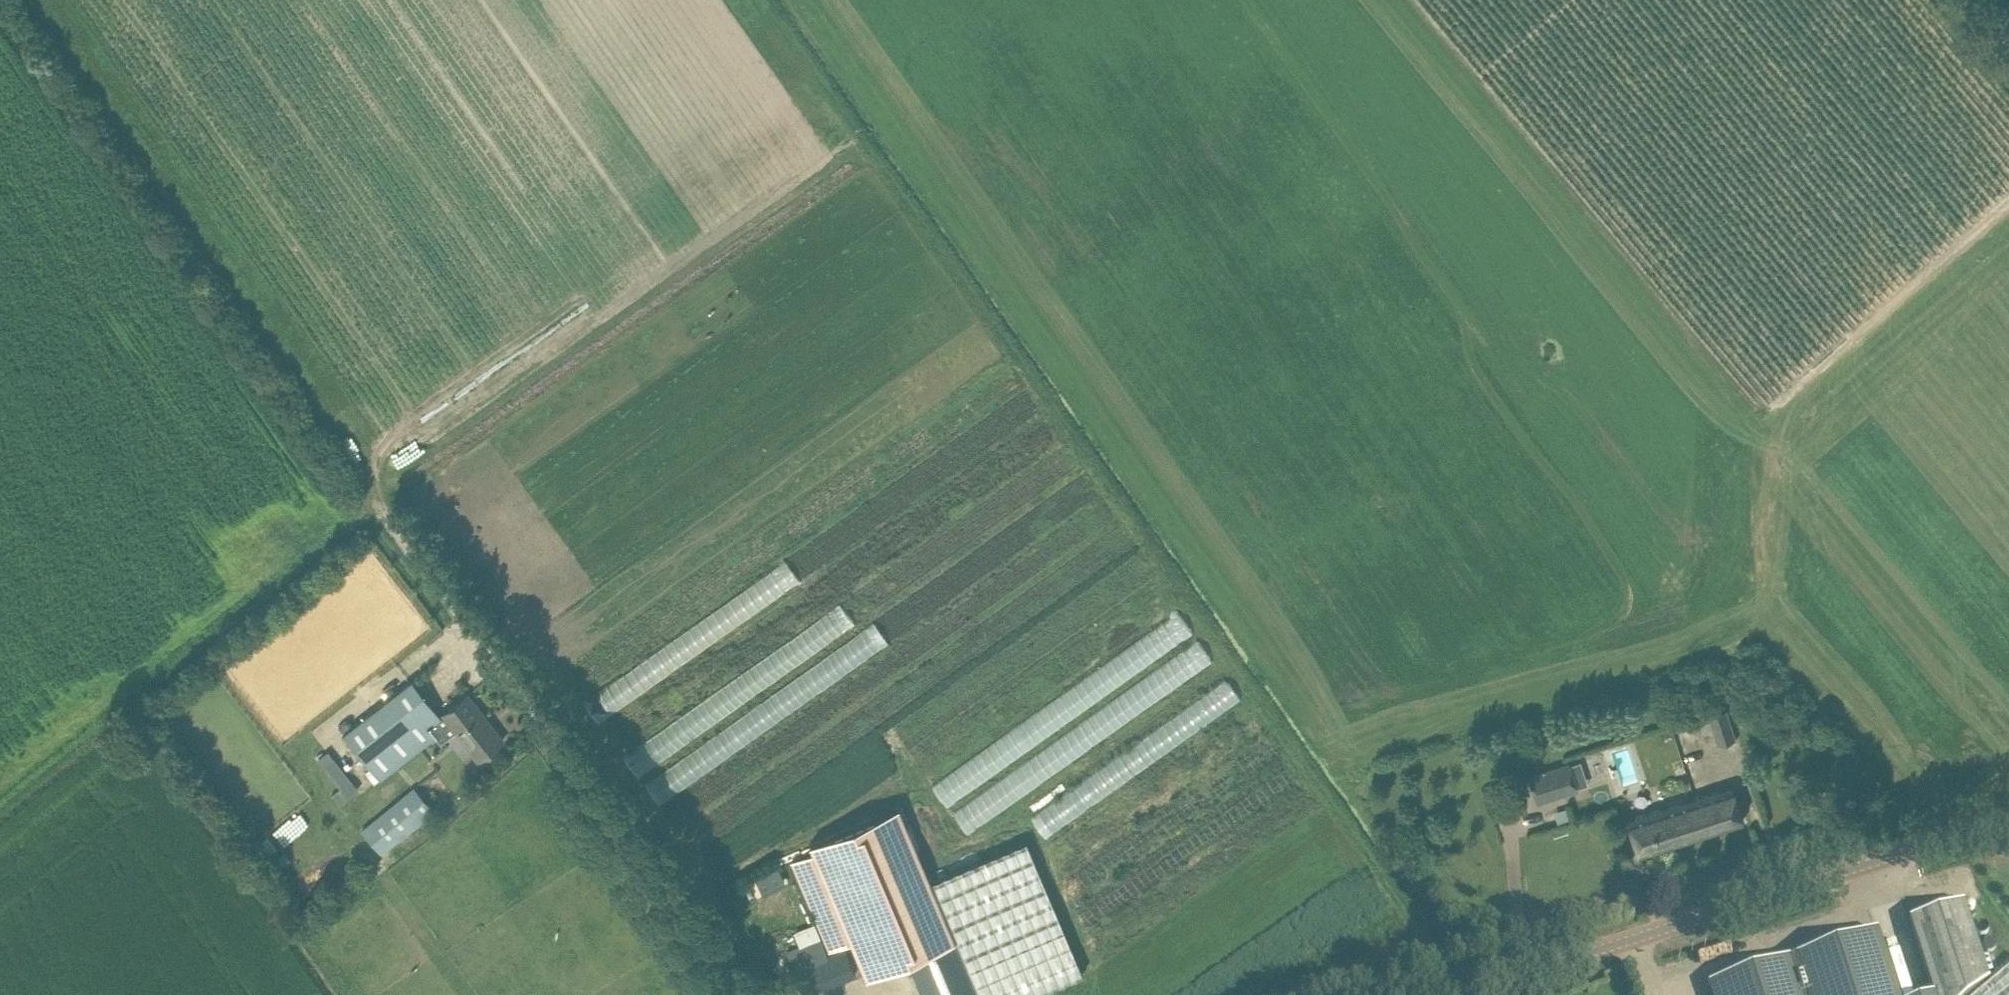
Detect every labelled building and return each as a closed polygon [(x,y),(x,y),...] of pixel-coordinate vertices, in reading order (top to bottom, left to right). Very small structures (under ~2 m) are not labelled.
[(660,797),(897,647),(882,624),(646,774),(660,797)] [(1233,679),(1031,809),(1046,832),(1248,702),(1233,679)] [(412,680),(344,733),(380,779),(436,735),(448,726),(440,716),(412,680)] [(468,694),(444,713),(472,750),(457,762),(471,782),(494,763),(487,753),(503,739),(468,694)] [(1251,704),(1044,841),(1059,864),(1266,727),(1251,704)] [(1709,713),(1718,742),(1737,736),(1727,708),(1709,713)] [(1271,733),(1059,872),(1074,894),(1286,756),(1271,733)] [(336,748),(323,755),(341,788),(335,791),(342,802),(360,792),(336,748)] [(1291,760),(1072,903),(1086,925),(1305,782),(1291,760)] [(1579,789),(1570,761),(1527,775),(1537,803),(1579,789)] [(1628,819),(1633,834),(1640,853),(1744,819),(1733,785),(1628,819)] [(362,829),(382,853),(435,809),(416,786),(362,829)] [(813,852),(792,861),(829,950),(851,941),(866,977),(909,959),(954,940),(956,939),(900,806),(810,844),(813,852)] [(981,994),(1032,994),(1084,973),(1027,839),(932,880),(981,994)] [(1991,983),(1964,901),(1911,918),(1935,994),(1977,994),(1991,983)] [(1713,994),(1898,994),(1877,929),(1709,983),(1713,994)] [(804,994),(806,994),(857,974),(846,946),(828,953),(822,936),(786,951),(804,994)] [(909,959),(924,994),(978,994),(954,940),(909,959)] [(1991,983),(1977,994),(2008,994),(2008,968),(1991,983)]
